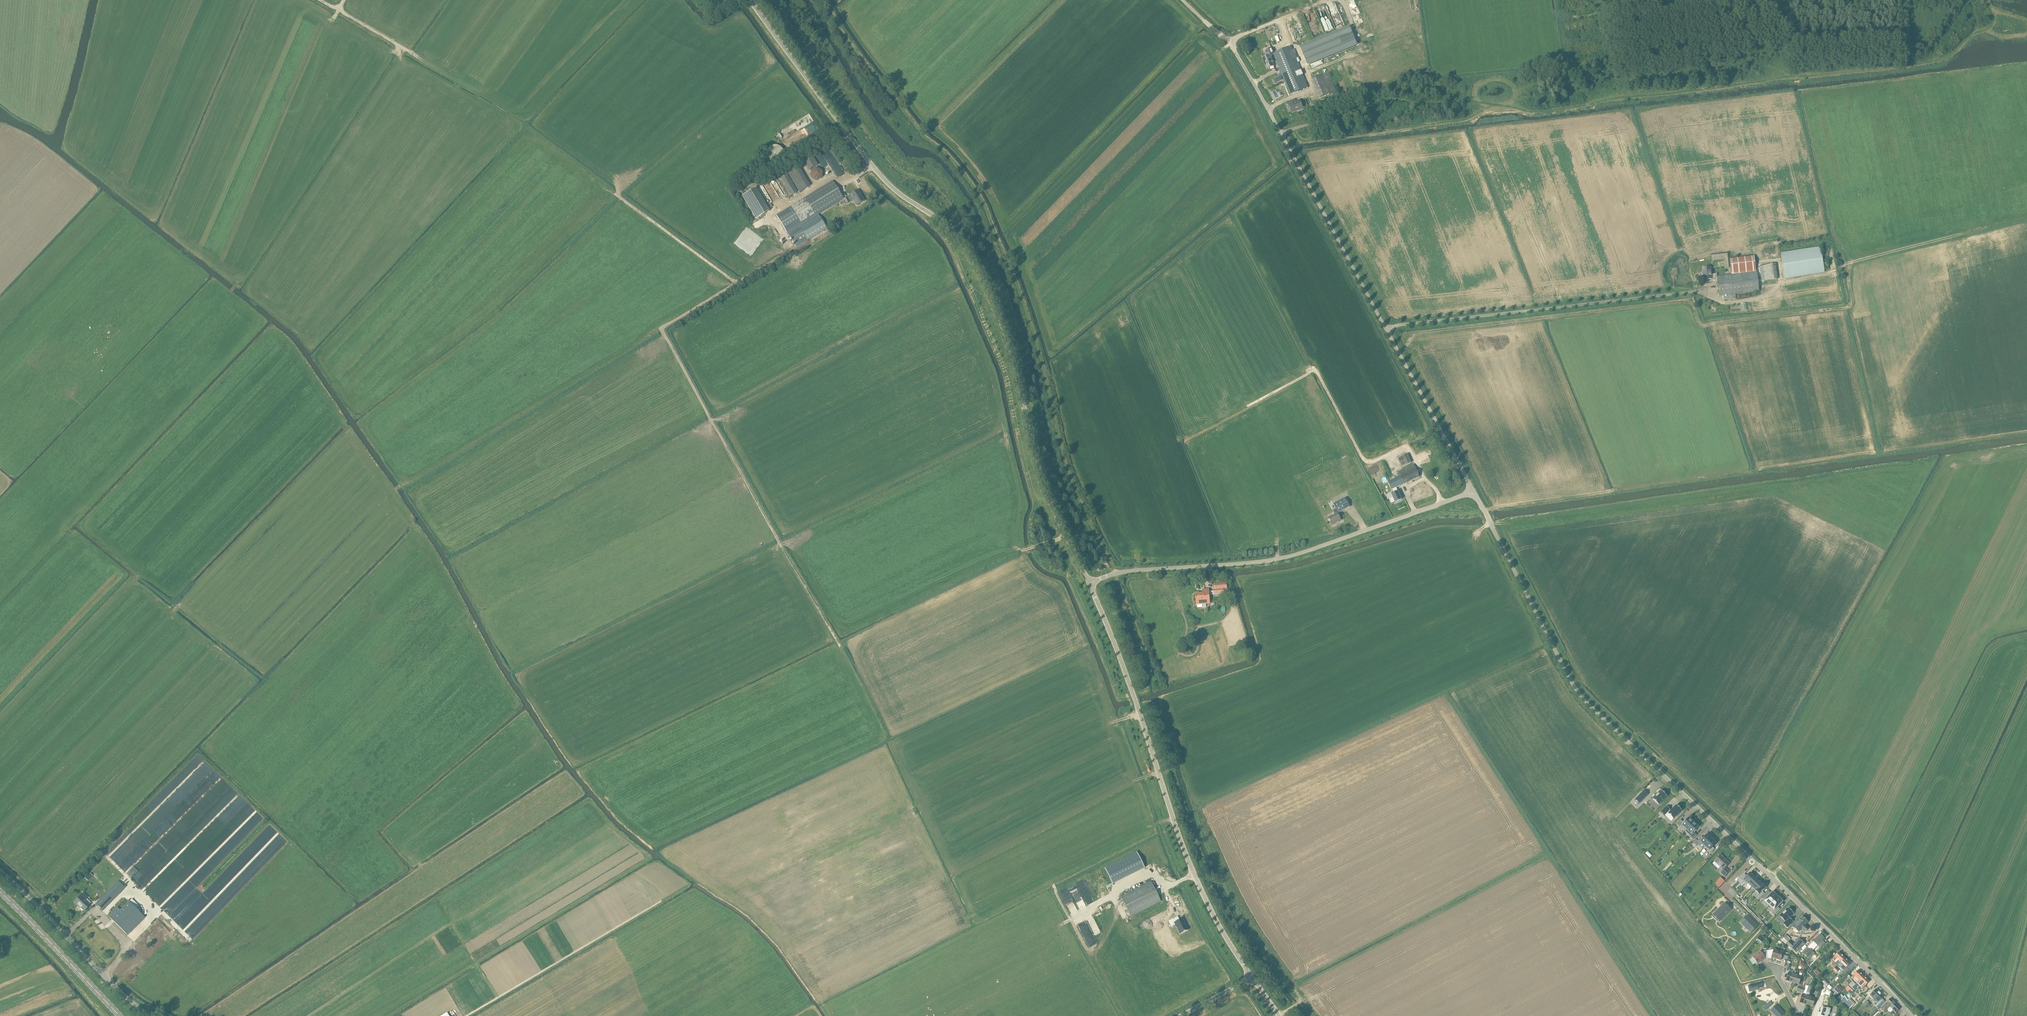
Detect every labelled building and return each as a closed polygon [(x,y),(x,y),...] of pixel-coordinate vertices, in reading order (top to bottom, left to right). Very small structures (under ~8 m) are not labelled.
[(1315,10),(1308,12),(1312,26),(1319,23),(1315,10)] [(1309,65),(1356,46),(1348,27),(1302,46),(1309,65)] [(1257,32),(1251,43),(1262,48),(1267,37),(1257,32)] [(1276,59),(1290,95),(1308,87),(1291,46),(1274,53),(1272,48),(1265,51),(1267,56),(1262,58),(1267,69),(1274,66),(1273,62),(1274,62),(1273,60),(1276,59)] [(1328,94),(1330,99),(1338,95),(1336,91),(1328,72),(1312,80),(1319,98),(1328,94)] [(1288,102),(1292,112),(1299,109),(1299,110),(1303,108),(1300,100),(1296,102),(1295,99),(1288,102)] [(813,124),(788,136),(792,142),(816,130),(813,124)] [(777,145),(766,150),(768,155),(766,156),(768,160),(782,154),(777,145)] [(800,157),(808,170),(818,164),(810,151),(800,157)] [(787,172),(800,193),(810,186),(798,165),(787,172)] [(810,169),(810,179),(821,178),(821,169),(810,169)] [(798,191),(786,171),(779,175),(791,195),(798,191)] [(776,215),(796,247),(807,240),(827,228),(819,214),(844,198),(833,181),(776,215)] [(756,219),(770,211),(756,187),(743,195),(756,219)] [(853,199),(857,206),(865,201),(858,190),(848,196),(851,201),(853,199)] [(1821,247),(1781,253),(1785,278),(1824,272),(1821,247)] [(1725,257),(1727,268),(1730,267),(1728,253),(1727,253),(1711,255),(1711,258),(1725,257)] [(1724,296),(1724,300),(1736,299),(1736,294),(1760,291),(1757,271),(1756,271),(1754,256),(1730,259),(1732,274),(1717,276),(1717,273),(1712,274),(1711,267),(1702,268),(1704,280),(1712,279),(1717,278),(1719,296),(1724,296)] [(1776,264),(1760,266),(1761,281),(1778,279),(1776,264)] [(1411,463),(1407,454),(1398,459),(1402,467),(1411,463)] [(1328,517),(1332,524),(1341,520),(1337,513),(1338,513),(1350,506),(1345,498),(1369,485),(1354,457),(1298,486),(1312,515),(1334,504),(1336,509),(1333,511),(1335,514),(1328,517)] [(1391,494),(1395,502),(1402,499),(1398,491),(1396,487),(1420,476),(1414,464),(1388,476),(1390,480),(1388,482),(1391,490),(1393,494),(1391,494)] [(1203,603),(1203,607),(1206,606),(1206,600),(1210,599),(1209,595),(1224,594),(1224,588),(1227,588),(1227,582),(1214,583),(1214,591),(1209,591),(1209,589),(1202,589),(1203,593),(1196,594),(1197,604),(1203,603)] [(1644,789),(1635,798),(1639,803),(1648,794),(1644,789)] [(1667,796),(1661,790),(1653,799),(1659,805),(1667,796)] [(1666,806),(1660,812),(1664,816),(1667,813),(1668,814),(1673,819),(1681,810),(1681,811),(1682,810),(1676,805),(1671,811),(1670,810),(1666,806)] [(1680,825),(1686,830),(1694,821),(1691,819),(1689,817),(1683,823),(1683,822),(1680,819),(1676,824),(1679,826),(1680,825)] [(1694,821),(1686,830),(1692,835),(1690,837),(1693,839),(1697,835),(1694,833),(1693,832),(1699,826),(1698,826),(1696,824),(1697,824),(1694,821)] [(1697,840),(1694,843),(1697,846),(1700,843),(1700,842),(1705,846),(1712,838),(1709,836),(1707,835),(1703,838),(1701,836),(1697,841),(1697,840)] [(1712,838),(1705,846),(1709,850),(1708,851),(1711,853),(1715,849),(1712,847),(1716,843),(1714,841),(1715,841),(1712,838)] [(1112,883),(1144,867),(1137,853),(1105,868),(1112,883)] [(1720,872),(1725,876),(1729,871),(1725,867),(1729,863),(1725,859),(1724,859),(1720,855),(1714,861),(1723,869),(1720,872)] [(133,867),(126,873),(130,877),(137,871),(133,867)] [(1757,879),(1762,883),(1765,880),(1767,883),(1770,880),(1760,869),(1755,874),(1758,878),(1757,879)] [(1744,874),(1740,879),(1746,885),(1748,883),(1754,877),(1750,873),(1747,877),(1744,874)] [(1752,887),(1758,880),(1754,877),(1748,883),(1752,887)] [(125,887),(118,880),(96,903),(102,910),(125,887)] [(1761,883),(1758,880),(1752,887),(1755,890),(1762,884),(1761,883)] [(1161,901),(1151,881),(1121,896),(1130,916),(1161,901)] [(1755,890),(1759,894),(1766,887),(1762,883),(1761,883),(1762,884),(1755,890)] [(1062,893),(1065,899),(1070,896),(1076,910),(1084,906),(1075,884),(1066,888),(1067,890),(1062,893)] [(80,906),(84,911),(90,904),(85,899),(88,897),(84,892),(75,901),(78,904),(77,905),(79,907),(80,906)] [(1772,892),(1764,901),(1769,905),(1769,906),(1778,897),(1776,896),(1777,895),(1774,893),(1772,892)] [(1772,908),(1769,911),(1774,915),(1780,909),(1777,907),(1782,901),(1781,900),(1782,900),(1779,897),(1778,898),(1778,897),(1769,906),(1772,908)] [(108,916),(127,935),(145,917),(129,901),(120,909),(117,906),(108,916)] [(1725,903),(1714,913),(1721,920),(1731,910),(1725,903)] [(1786,922),(1783,925),(1787,928),(1794,922),(1790,918),(1794,914),(1792,912),(1793,911),(1790,909),(1789,909),(1788,908),(1779,916),(1786,922)] [(1747,915),(1740,922),(1751,933),(1758,926),(1747,915)] [(1796,921),(1792,926),(1793,927),(1798,932),(1801,928),(1804,930),(1807,927),(1804,925),(1807,921),(1802,917),(1797,922),(1796,921)] [(1179,934),(1188,930),(1182,918),(1174,922),(1172,919),(1168,921),(1171,927),(1175,925),(1179,934)] [(1810,944),(1815,948),(1818,945),(1820,948),(1825,943),(1822,940),(1824,938),(1820,934),(1813,941),(1810,944)] [(1795,953),(1803,944),(1798,940),(1790,949),(1795,953)] [(1814,953),(1808,947),(1802,952),(1809,959),(1814,953)] [(1771,957),(1781,960),(1783,952),(1774,949),(1767,950),(1769,957),(1772,956),(1771,957)] [(1752,957),(1758,964),(1765,958),(1765,957),(1769,957),(1767,950),(1761,951),(1760,951),(1752,957)] [(1832,959),(1836,963),(1838,960),(1841,962),(1845,957),(1839,952),(1835,956),(1832,959)] [(1837,965),(1843,971),(1846,967),(1850,963),(1845,957),(1841,962),(1837,965)] [(1786,980),(1792,982),(1795,975),(1796,971),(1789,969),(1790,965),(1790,962),(1787,961),(1786,964),(1787,965),(1785,971),(1788,971),(1788,973),(1786,980)] [(1833,969),(1830,972),(1831,972),(1835,976),(1837,973),(1836,972),(1839,970),(1836,967),(1833,969)] [(1851,978),(1857,983),(1863,976),(1857,970),(1854,974),(1854,975),(1851,978)] [(1796,992),(1799,993),(1801,986),(1802,985),(1799,984),(1801,977),(1795,975),(1792,982),(1798,984),(1796,992)] [(1855,985),(1848,992),(1851,995),(1855,991),(1856,992),(1858,989),(1857,988),(1860,986),(1862,988),(1869,981),(1863,976),(1857,983),(1855,985)] [(1756,991),(1763,989),(1762,983),(1755,984),(1756,991)] [(1845,989),(1848,992),(1855,985),(1853,983),(1850,986),(1849,984),(1845,989)] [(1838,985),(1833,991),(1837,995),(1842,989),(1838,985)] [(1874,1005),(1878,1008),(1885,1001),(1882,998),(1884,996),(1878,990),(1878,991),(1876,989),(1872,993),(1879,1000),(1874,1005)] [(1800,1003),(1806,1004),(1808,997),(1809,997),(1810,993),(1806,992),(1805,996),(1802,995),(1800,1003)] [(1762,1008),(1765,1011),(1769,1008),(1768,1007),(1772,1003),(1770,1001),(1769,1001),(1767,1000),(1771,997),(1768,994),(1765,998),(1767,1000),(1763,1003),(1765,1005),(1762,1008)] [(1844,996),(1840,1000),(1849,1009),(1855,1003),(1849,998),(1847,1000),(1844,996)] [(1806,1004),(1813,1006),(1815,999),(1809,997),(1808,997),(1806,1004)] [(1880,1008),(1883,1012),(1890,1006),(1895,1012),(1900,1008),(1890,998),(1886,1002),(1880,1008)] [(1773,1015),(1782,1015),(1784,1013),(1776,1005),(1771,1010),(1771,1011),(1769,1012),(1773,1015)]
